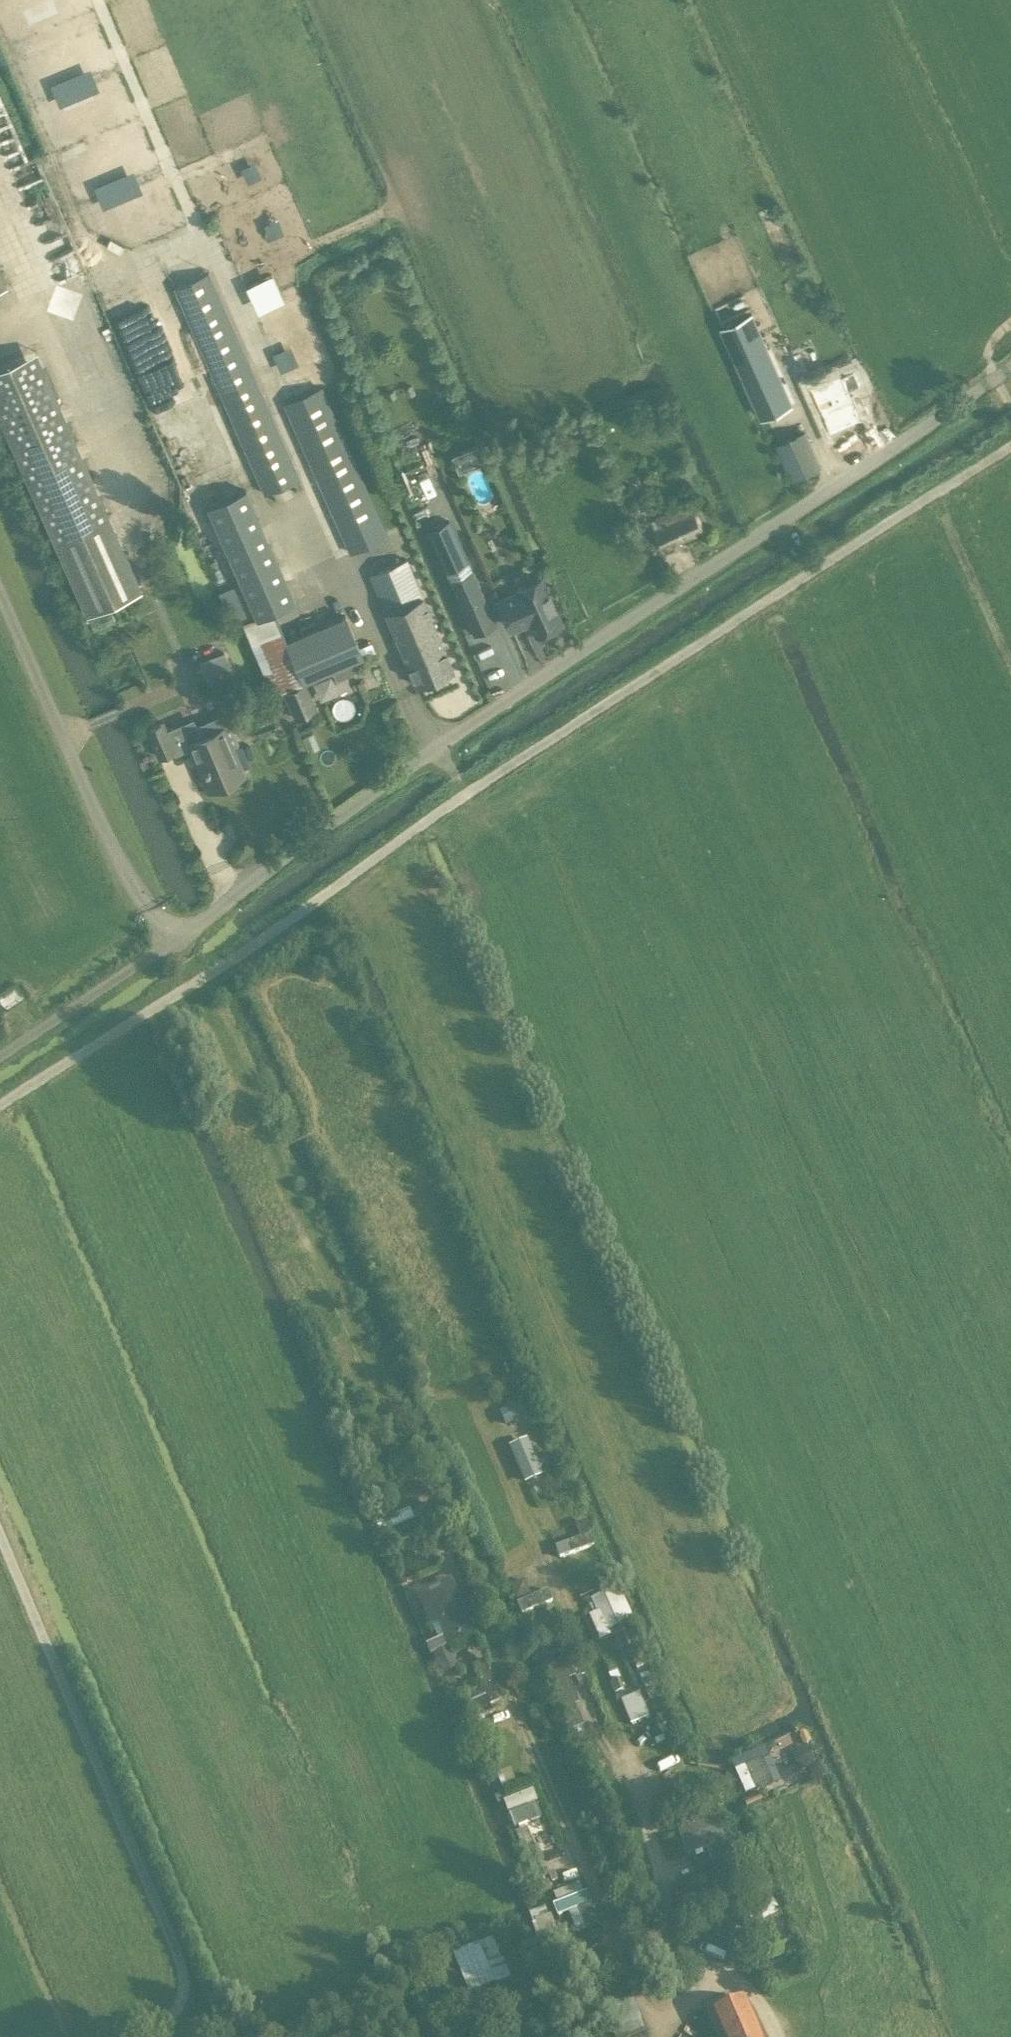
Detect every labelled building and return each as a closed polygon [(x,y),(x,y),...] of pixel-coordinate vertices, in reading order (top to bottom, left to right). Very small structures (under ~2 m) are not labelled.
[(174,286),(220,390),(266,493),(300,477),(208,271),(174,286)] [(752,314),(720,329),(766,423),(798,407),(752,314)] [(53,539),(86,613),(141,588),(35,350),(0,366),(0,420),(53,539)] [(854,366),(810,386),(830,430),(859,418),(846,389),(862,381),(854,366)] [(285,402),(351,551),(388,534),(322,385),(285,402)] [(394,390),(387,393),(389,398),(396,395),(394,390)] [(805,432),(780,443),(793,475),(819,464),(805,432)] [(209,506),(257,616),(294,600),(246,490),(209,506)] [(675,547),(673,543),(705,528),(692,501),(651,519),(664,547),(666,551),(675,547)] [(638,505),(630,508),(635,521),(644,517),(638,505)] [(451,520),(429,530),(448,572),(470,563),(451,520)] [(407,559),(370,574),(417,685),(454,670),(407,559)] [(452,580),(474,632),(496,622),(474,570),(452,580)] [(536,631),(560,620),(540,576),(516,587),(518,591),(498,600),(509,625),(530,616),(536,631)] [(257,616),(244,622),(274,693),(304,680),(363,655),(345,614),(286,639),(273,609),(257,616)] [(212,679),(231,670),(232,670),(223,650),(203,658),(212,679)] [(317,709),(305,681),(283,690),(295,718),(317,709)] [(230,693),(221,696),(224,703),(233,700),(230,693)] [(166,729),(163,721),(148,727),(160,755),(175,749),(191,746),(197,758),(200,757),(213,786),(244,773),(232,745),(236,743),(225,715),(196,727),(195,724),(166,729)] [(518,1408),(500,1416),(505,1426),(523,1418),(518,1408)] [(442,1639),(426,1646),(430,1655),(446,1648),(442,1639)] [(448,1649),(433,1656),(442,1675),(456,1668),(448,1649)] [(803,1733),(798,1736),(803,1746),(808,1743),(803,1733)] [(806,1745),(791,1752),(800,1770),(814,1763),(806,1745)] [(509,1772),(496,1777),(502,1792),(515,1787),(509,1772)] [(757,1795),(744,1801),(748,1809),(761,1803),(757,1795)] [(535,1910),(529,1912),(532,1922),(535,1921),(535,1919),(538,1918),(548,1915),(544,1906),(535,1910)] [(791,1938),(779,1944),(785,1958),(798,1952),(791,1938)] [(743,2001),(707,2016),(716,2036),(759,2036),(743,2001)]
